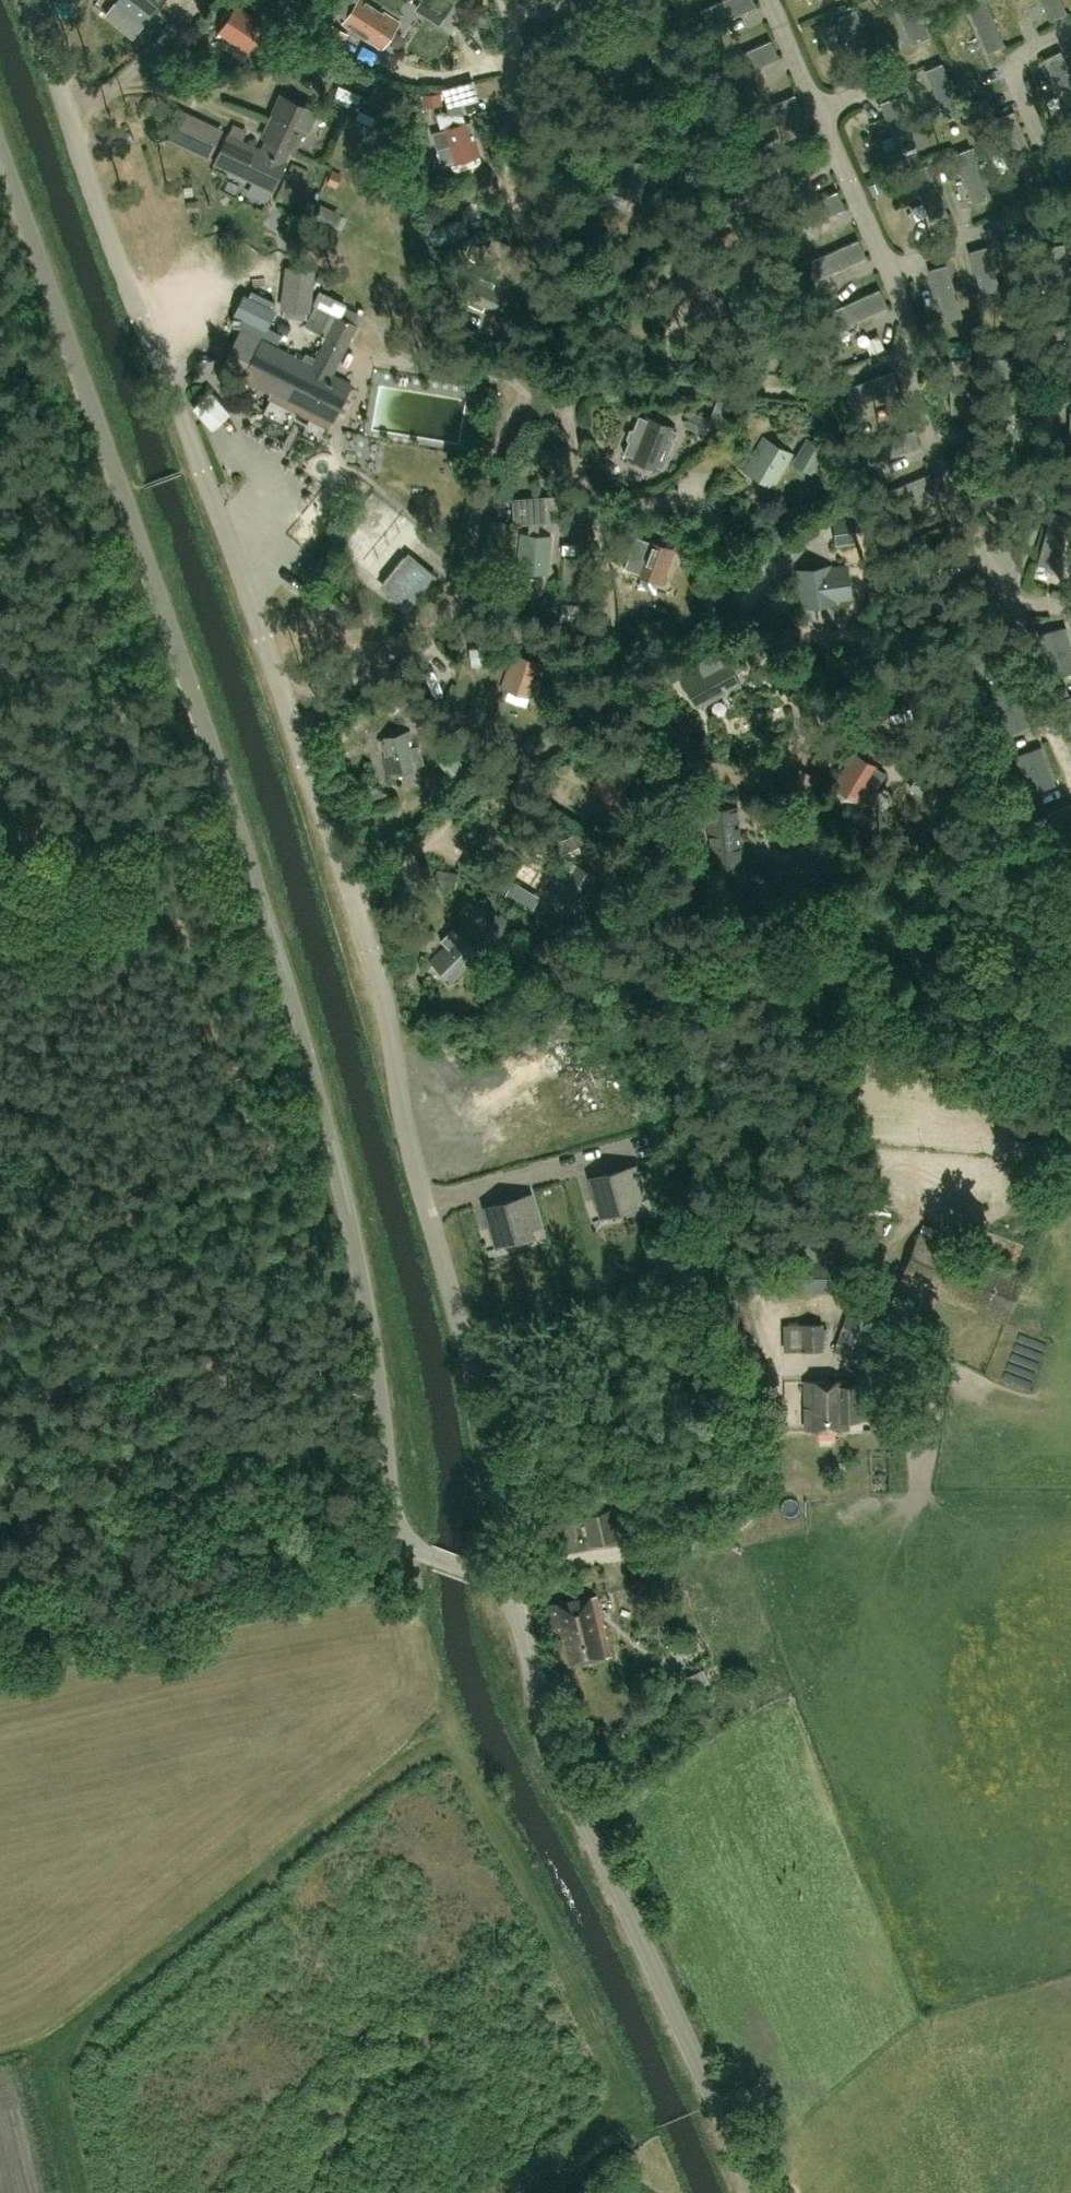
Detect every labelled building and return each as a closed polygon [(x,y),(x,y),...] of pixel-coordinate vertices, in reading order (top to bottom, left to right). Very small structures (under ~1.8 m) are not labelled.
[(150,17),(163,0),(127,0),(150,17)] [(382,50),(399,24),(364,0),(358,0),(342,24),(382,50)] [(829,4),(815,8),(820,26),(834,22),(829,4)] [(263,26),(235,7),(233,10),(229,11),(223,20),(224,24),(221,29),(241,42),(236,50),(244,55),(263,26)] [(997,13),(982,15),(984,29),(999,27),(997,13)] [(472,79),(442,88),(447,106),(477,97),(472,79)] [(424,106),(441,104),(439,90),(423,92),(424,106)] [(269,189),(298,123),(306,126),(313,109),(279,94),(271,112),(274,113),(259,148),(225,133),(212,164),(269,189)] [(217,131),(179,114),(168,140),(205,157),(217,131)] [(479,163),(481,160),(469,120),(464,121),(464,123),(442,129),(442,128),(441,128),(441,130),(432,132),(432,133),(433,133),(437,148),(436,148),(437,149),(446,146),(453,168),(456,170),(479,163)] [(981,156),(968,162),(983,197),(992,194),(988,184),(992,182),(981,156)] [(618,157),(608,192),(640,201),(649,166),(618,157)] [(285,305),(310,310),(314,270),(289,267),(285,305)] [(502,286),(470,273),(457,304),(489,317),(502,286)] [(305,353),(301,361),(242,331),(224,366),(332,422),(351,384),(332,374),(357,324),(361,316),(340,306),(336,315),(316,305),(305,326),(326,337),(315,358),(305,353)] [(212,417),(227,431),(240,417),(225,403),(212,417)] [(676,431),(638,417),(624,454),(662,468),(676,431)] [(801,447),(793,462),(811,472),(819,457),(821,455),(825,447),(815,442),(807,437),(801,447)] [(790,455),(763,440),(746,473),(773,487),(790,455)] [(930,449),(899,454),(901,465),(932,460),(930,449)] [(556,496),(511,500),(513,526),(528,525),(528,536),(519,536),(518,573),(548,575),(550,538),(537,537),(538,524),(558,522),(556,496)] [(408,552),(425,533),(405,516),(363,566),(391,589),(389,593),(390,592),(407,606),(431,577),(414,563),(417,560),(408,552)] [(670,554),(641,541),(629,575),(658,588),(670,554)] [(828,572),(827,569),(798,572),(802,608),(831,605),(831,601),(849,599),(845,570),(828,572)] [(1051,676),(1070,671),(1070,644),(1066,626),(1040,634),(1051,676)] [(696,706),(696,707),(740,683),(740,682),(739,683),(733,672),(741,667),(730,646),(698,663),(702,671),(682,682),(683,683),(685,681),(698,705),(696,706)] [(535,676),(540,661),(513,652),(501,687),(529,696),(530,693),(536,694),(541,678),(535,676)] [(1007,736),(1032,724),(1015,688),(990,700),(1007,736)] [(1070,726),(1070,695),(1059,700),(1070,726)] [(416,748),(410,750),(406,736),(380,743),(389,776),(415,769),(414,768),(421,766),(416,748)] [(1029,795),(1055,785),(1041,748),(1015,757),(1029,795)] [(853,756),(852,755),(829,789),(854,804),(856,800),(863,804),(882,776),(875,772),(876,771),(875,770),(874,772),(852,757),(853,756)] [(634,771),(607,756),(589,789),(617,803),(634,771)] [(1070,803),(1037,819),(1048,844),(1070,833),(1070,804),(1070,803)] [(706,812),(706,828),(708,871),(738,870),(737,811),(706,812)] [(594,883),(598,877),(573,862),(572,864),(566,860),(549,889),(549,892),(550,895),(552,897),(577,912),(579,908),(579,909),(588,893),(592,895),(598,885),(594,883)] [(1061,873),(1070,893),(1070,868),(1061,873)] [(441,943),(447,950),(433,963),(451,983),(477,959),(452,932),(441,943)] [(636,1164),(595,1176),(603,1206),(604,1206),(599,1186),(607,1184),(613,1204),(644,1195),(636,1164)] [(530,1194),(490,1205),(498,1235),(530,1227),(524,1207),(533,1204),(538,1224),(539,1224),(530,1194)] [(921,1232),(900,1283),(898,1282),(893,1295),(919,1305),(925,1292),(1005,1324),(1025,1274),(921,1232)] [(810,1256),(809,1290),(845,1291),(846,1233),(801,1233),(801,1256),(810,1256)] [(833,1350),(862,1360),(876,1319),(847,1309),(833,1350)] [(789,1349),(824,1349),(824,1339),(827,1339),(827,1326),(823,1326),(823,1323),(801,1323),(801,1327),(792,1327),(792,1336),(789,1336),(789,1349)] [(847,1384),(803,1385),(804,1434),(848,1433),(848,1424),(864,1423),(864,1389),(847,1389),(847,1384)] [(583,1515),(590,1544),(616,1538),(609,1508),(583,1515)] [(540,1514),(548,1552),(575,1546),(567,1509),(540,1514)] [(595,1593),(549,1605),(564,1665),(610,1654),(595,1593)]
